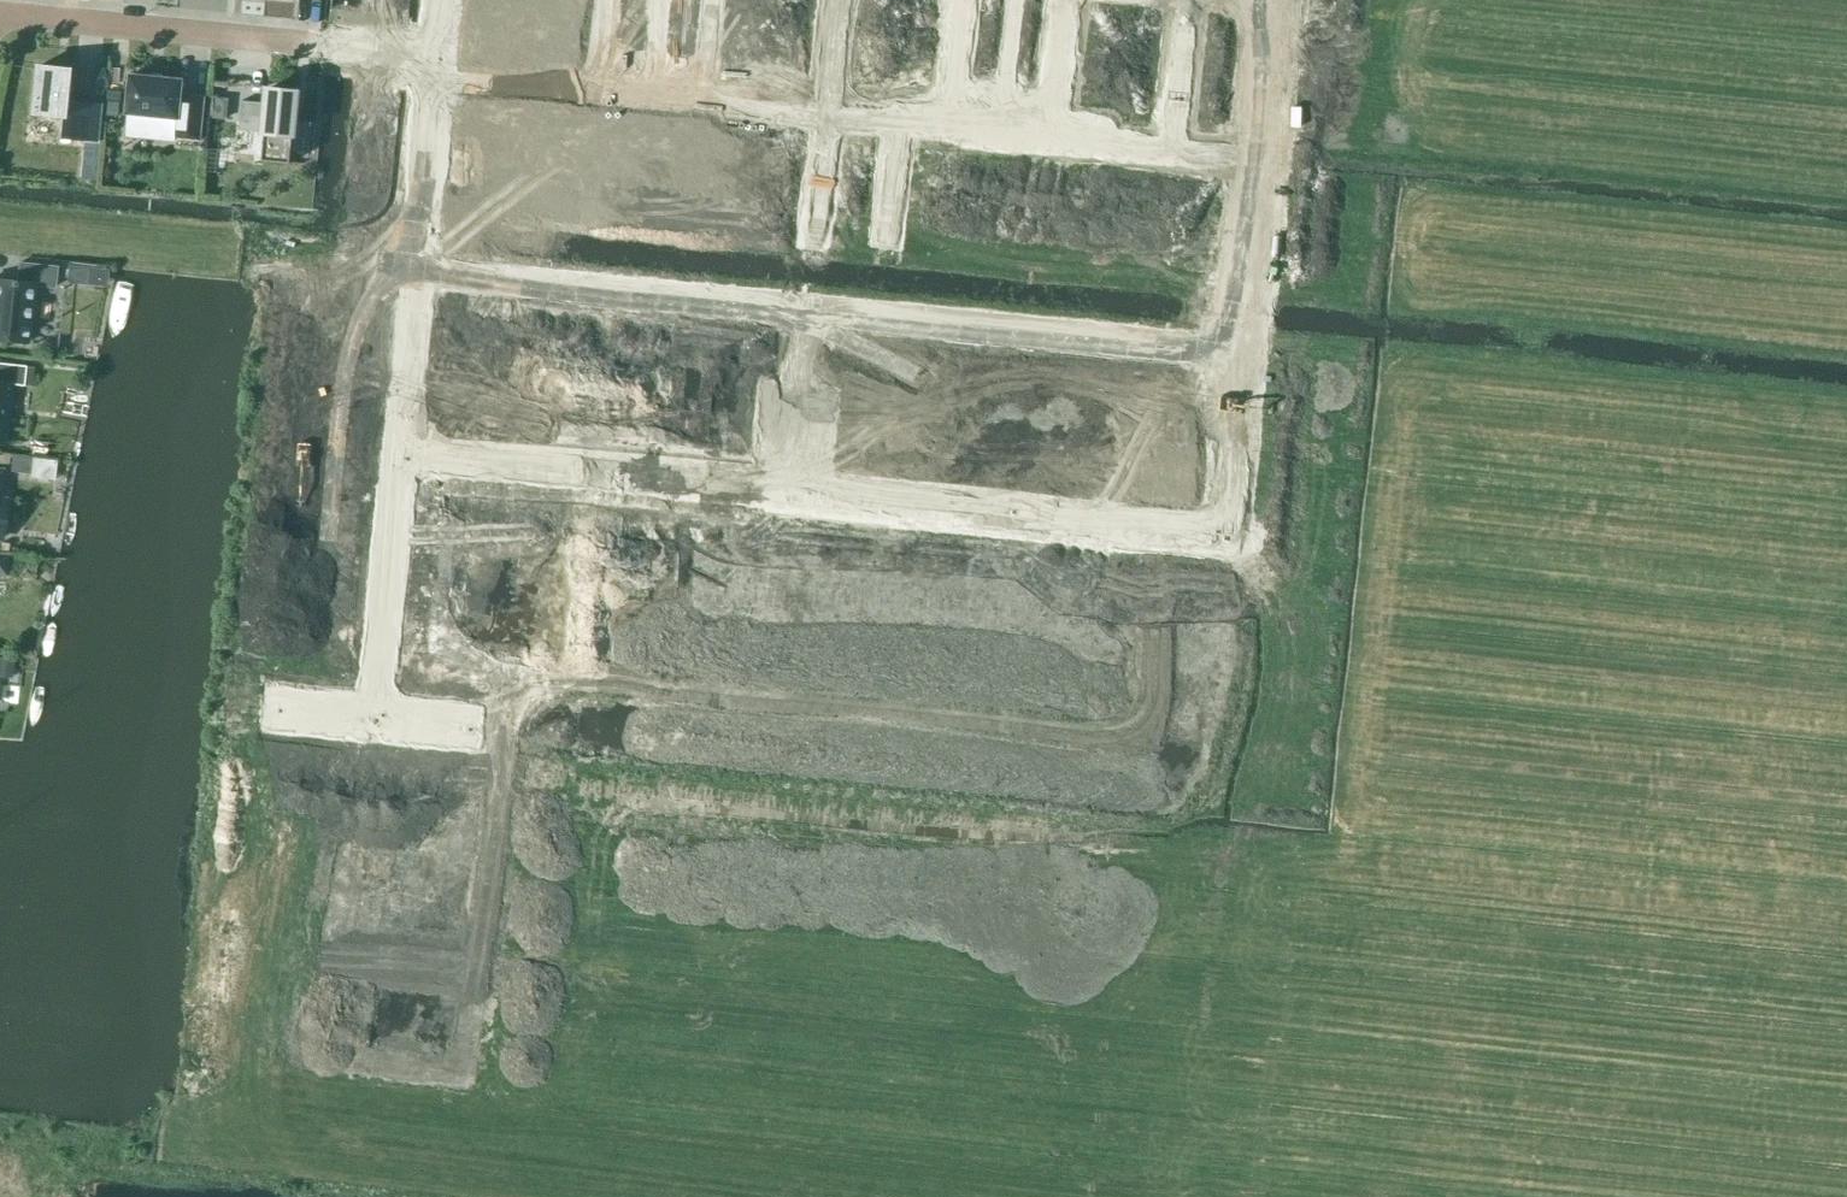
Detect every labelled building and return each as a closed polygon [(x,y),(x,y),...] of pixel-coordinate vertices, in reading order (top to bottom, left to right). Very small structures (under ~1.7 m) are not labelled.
[(69,101),(73,69),(39,65),(34,113),(66,116),(64,137),(97,140),(101,105),(69,101)] [(127,113),(125,132),(177,137),(200,140),(204,96),(181,94),(183,80),(131,74),(127,113)] [(269,88),(267,103),(243,100),(241,116),(266,118),(262,160),(291,163),(297,91),(269,88)] [(107,96),(106,120),(120,121),(120,109),(115,109),(115,96),(113,96),(107,96)] [(212,97),(210,118),(227,119),(228,99),(224,98),(212,97)] [(27,342),(33,284),(54,286),(56,266),(18,262),(17,281),(0,279),(0,339),(27,342)] [(67,265),(65,282),(66,282),(86,284),(87,267),(82,266),(67,265)] [(4,440),(10,384),(23,385),(25,365),(0,363),(0,439),(4,440)] [(11,455),(9,472),(29,474),(31,457),(11,455)] [(29,474),(29,477),(54,480),(56,460),(31,457),(29,474)] [(7,555),(5,570),(17,571),(19,556),(17,556),(7,555)] [(12,677),(13,658),(0,657),(0,676),(12,677)]
